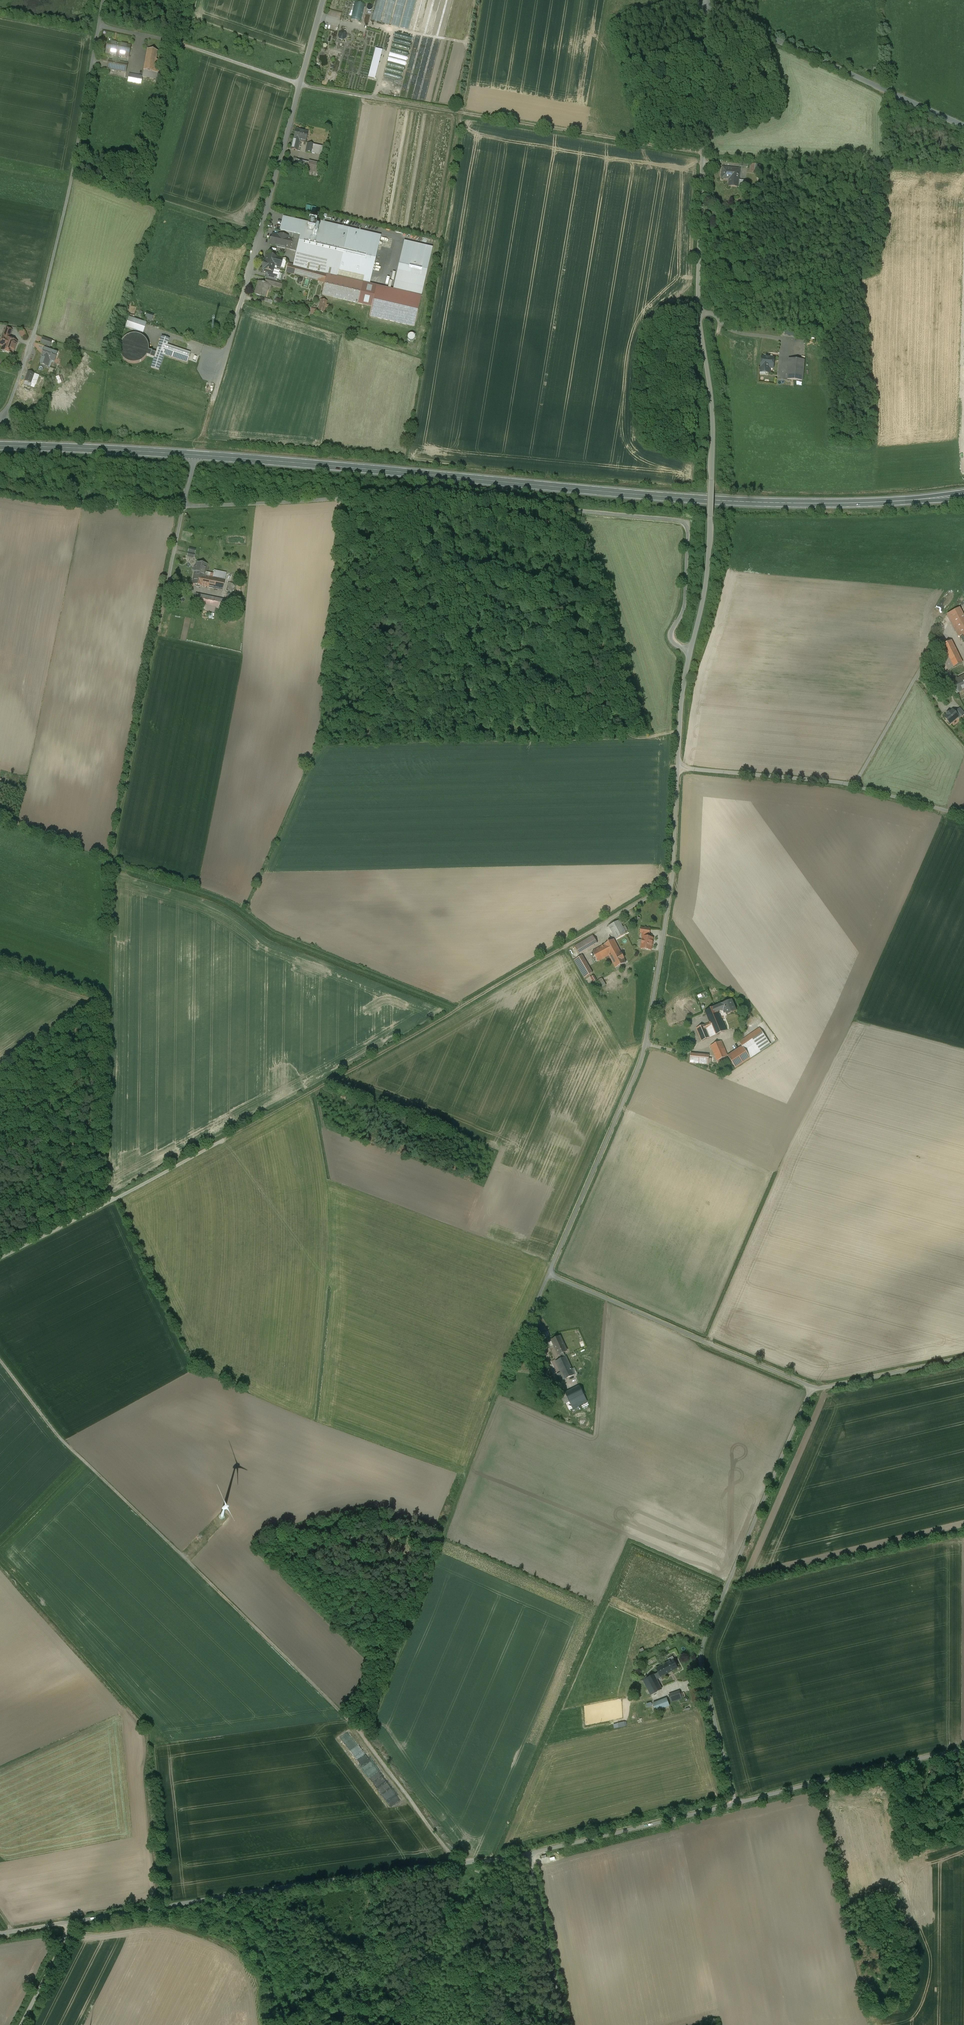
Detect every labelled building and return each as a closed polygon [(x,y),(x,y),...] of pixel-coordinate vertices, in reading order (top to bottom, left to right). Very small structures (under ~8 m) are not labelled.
[(372,21),(380,23),(386,0),(378,0),(372,21)] [(381,22),(390,25),(396,0),(387,0),(381,22)] [(391,25),(399,27),(406,0),(398,0),(391,25)] [(401,28),(409,30),(417,0),(408,0),(401,28)] [(365,5),(355,3),(350,19),(361,22),(365,5)] [(366,36),(371,38),(372,32),(376,33),(377,32),(379,33),(379,31),(368,28),(366,36)] [(342,32),(339,33),(338,36),(340,39),(343,40),(346,38),(347,35),(345,32),(342,32)] [(393,40),(384,80),(401,84),(406,64),(403,63),(403,60),(407,61),(413,36),(395,32),(393,41),(393,40)] [(119,44),(108,42),(106,54),(114,55),(117,56),(119,44)] [(131,47),(119,44),(117,56),(121,56),(129,58),(131,47)] [(148,50),(144,71),(154,72),(156,60),(158,51),(151,50),(148,50)] [(154,72),(153,79),(157,80),(161,61),(156,60),(154,72)] [(113,62),(109,61),(107,69),(126,73),(128,64),(113,62)] [(154,72),(144,71),(143,77),(153,79),(154,72)] [(143,77),(129,75),(128,82),(142,84),(143,77)] [(308,132),(296,130),(294,139),(294,140),(292,149),(298,151),(300,141),(306,142),(308,132)] [(306,152),(323,154),(325,146),(307,143),(306,152)] [(320,164),(296,157),(294,166),(318,173),(320,164)] [(750,171),(762,172),(763,164),(751,163),(750,171)] [(741,170),(723,168),(722,179),(729,180),(728,186),(747,188),(748,180),(740,179),(741,170)] [(315,216),(317,207),(307,204),(305,214),(315,216)] [(339,224),(286,212),(281,230),(274,229),(271,241),(299,248),(295,261),(289,260),(287,270),(327,280),(325,292),(410,312),(415,287),(346,270),(349,257),(359,259),(365,236),(338,230),(339,224)] [(266,257),(262,273),(279,278),(282,268),(287,270),(289,260),(285,259),(286,257),(282,256),(282,253),(269,249),(267,257),(266,257)] [(285,279),(279,278),(262,273),(257,290),(269,294),(272,282),(284,285),(285,279)] [(327,304),(328,300),(321,299),(318,311),(325,313),(327,307),(329,307),(330,305),(327,304)] [(149,319),(132,313),(128,323),(145,329),(149,319)] [(6,328),(3,337),(9,340),(12,331),(6,328)] [(786,334),(795,336),(796,330),(787,328),(786,334)] [(149,351),(151,347),(151,342),(150,338),(147,334),(145,332),(138,329),(133,329),(130,331),(126,334),(123,339),(122,344),(123,350),(125,353),(130,357),(136,358),(141,358),(146,355),(149,351)] [(9,340),(3,337),(0,345),(0,346),(3,347),(1,351),(2,351),(3,352),(5,352),(13,355),(17,343),(9,340)] [(156,352),(151,350),(148,357),(154,359),(151,368),(159,371),(164,356),(187,364),(191,353),(169,345),(170,340),(161,337),(156,352)] [(43,338),(41,344),(48,346),(49,343),(51,344),(53,341),(43,338)] [(45,348),(41,357),(42,357),(39,364),(48,367),(48,366),(46,366),(49,360),(54,362),(57,353),(45,348)] [(775,357),(762,356),(760,373),(770,374),(771,369),(774,369),(775,357)] [(804,360),(788,359),(787,379),(803,381),(804,360)] [(34,374),(28,372),(25,381),(31,383),(34,374)] [(39,376),(34,374),(31,383),(25,381),(24,385),(34,388),(35,385),(36,386),(39,376)] [(196,549),(189,548),(187,557),(194,558),(196,549)] [(197,563),(192,584),(202,586),(205,576),(207,565),(197,563)] [(205,576),(202,586),(223,590),(226,573),(215,571),(214,570),(214,574),(211,573),(210,577),(205,576)] [(229,601),(196,594),(194,603),(198,604),(215,607),(228,610),(228,608),(229,601)] [(215,607),(198,604),(197,607),(206,609),(206,611),(214,612),(215,607)] [(947,615),(958,637),(963,635),(963,636),(963,616),(960,608),(947,615)] [(951,641),(938,648),(943,659),(957,652),(951,641)] [(957,652),(943,659),(949,670),(963,663),(957,652)] [(951,682),(957,693),(962,691),(961,690),(963,688),(963,676),(955,681),(954,680),(951,682)] [(958,717),(959,719),(963,715),(963,714),(960,709),(955,713),(958,717)] [(944,717),(950,724),(958,717),(955,713),(953,710),(950,713),(950,712),(947,715),(944,717)] [(619,920),(609,926),(616,939),(627,933),(619,920)] [(653,924),(642,922),(640,929),(645,930),(642,944),(653,946),(655,933),(651,933),(653,924)] [(598,945),(593,936),(575,947),(580,955),(598,945)] [(626,963),(614,940),(593,951),(599,963),(610,957),(616,969),(626,963)] [(594,973),(583,955),(575,960),(586,978),(594,973)] [(733,996),(706,1008),(711,1019),(697,1026),(703,1039),(728,1027),(720,1008),(725,1006),(727,1011),(738,1007),(733,996)] [(761,1025),(741,1038),(743,1042),(729,1051),(723,1037),(712,1043),(721,1062),(732,1057),(737,1065),(772,1041),(761,1025)] [(711,1051),(692,1049),(691,1059),(710,1061),(711,1051)] [(569,1347),(562,1331),(552,1335),(561,1356),(553,1360),(561,1378),(577,1371),(568,1352),(566,1353),(565,1349),(569,1347)] [(585,1392),(580,1381),(566,1388),(574,1406),(582,1402),(578,1395),(585,1392)] [(680,1665),(674,1655),(658,1664),(660,1669),(646,1677),(654,1690),(665,1684),(660,1676),(680,1665)] [(682,1688),(670,1692),(673,1699),(684,1694),(682,1688)] [(671,1703),(668,1695),(655,1699),(658,1708),(671,1703)]
